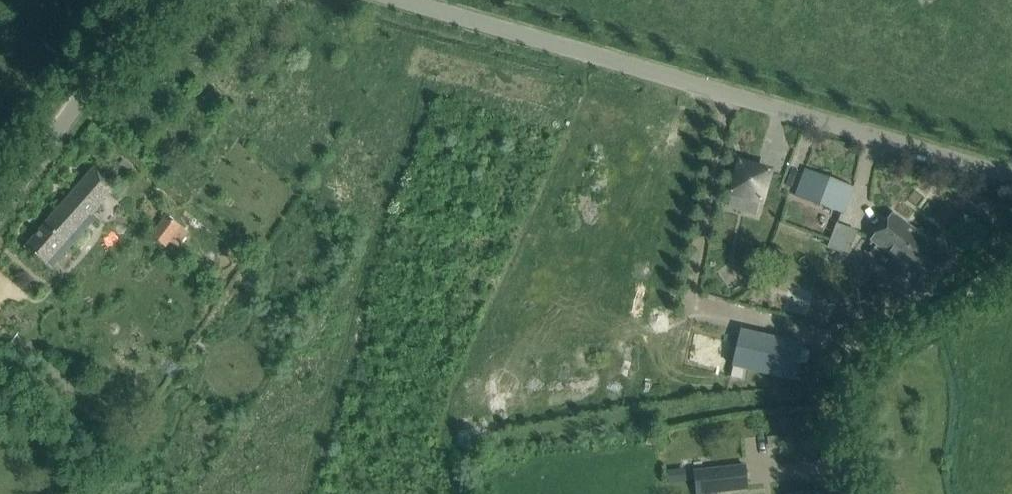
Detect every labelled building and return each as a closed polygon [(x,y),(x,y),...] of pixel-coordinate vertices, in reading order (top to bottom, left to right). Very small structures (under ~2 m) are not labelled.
[(761,171),(734,161),(724,187),(750,197),(761,171)] [(93,169),(25,247),(50,270),(95,219),(90,216),(115,188),(93,169)] [(806,170),(796,197),(843,215),(853,188),(806,170)] [(882,272),(918,301),(951,258),(893,214),(877,235),(879,237),(866,253),(869,261),(882,272)] [(188,235),(180,229),(165,217),(150,237),(165,248),(170,242),(179,248),(188,235)] [(835,223),(826,246),(851,255),(860,232),(835,223)] [(795,380),(803,344),(740,329),(731,366),(795,380)] [(742,465),(692,470),(694,493),(714,493),(714,491),(745,488),(742,465)]
